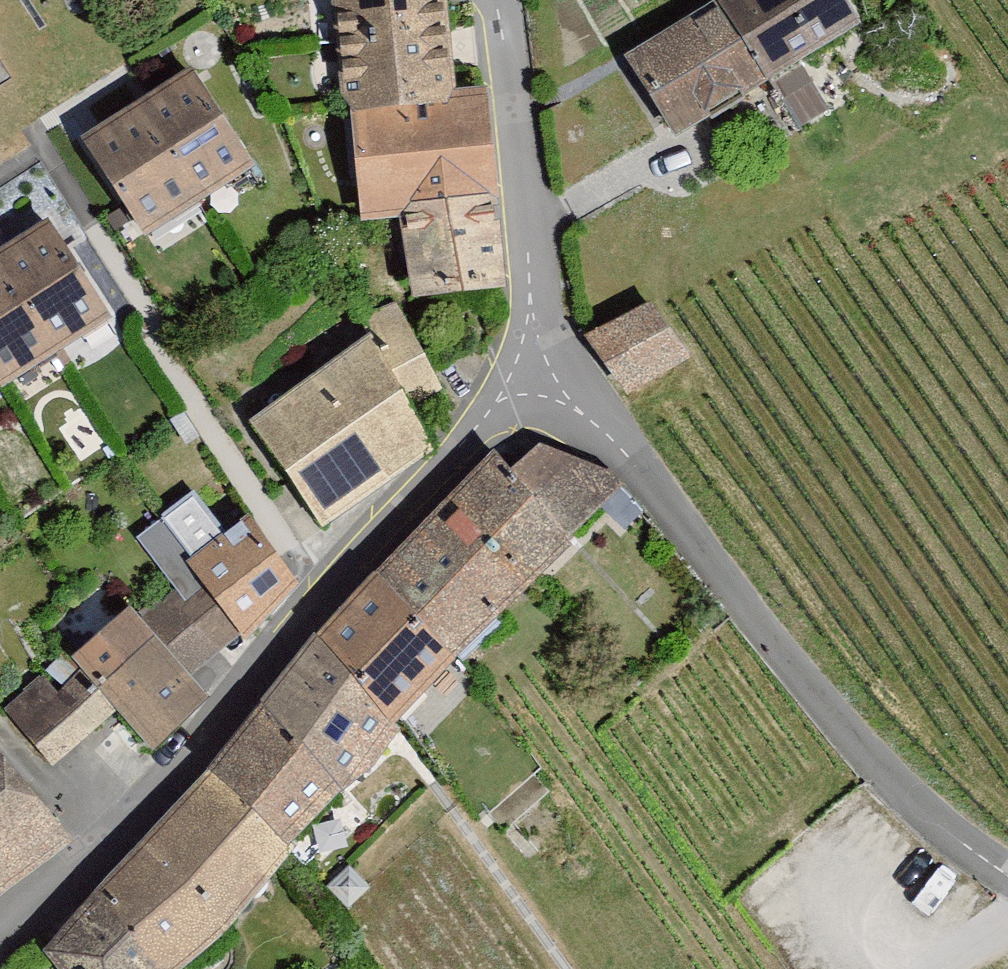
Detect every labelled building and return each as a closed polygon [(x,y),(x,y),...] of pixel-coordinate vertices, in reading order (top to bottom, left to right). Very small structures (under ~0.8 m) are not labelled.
[(376,235),(418,234),(431,319),(532,302),(512,96),(475,99),(466,0),(350,0),(376,235)] [(640,65),(689,150),(882,41),(858,0),(755,0),(640,65)] [(204,77),(98,148),(163,245),(269,174),(204,77)] [(8,389),(16,401),(131,332),(69,229),(0,271),(0,394),(8,389)] [(668,304),(602,345),(640,407),(707,366),(668,304)] [(266,436),(334,536),(450,461),(428,413),(455,397),(403,313),(365,324),(381,351),(266,436)] [(242,951),(357,811),(391,779),(415,739),(590,558),(586,551),(636,493),(557,453),(528,481),(510,465),(394,583),(329,645),(216,783),(140,871),(60,959),(67,968),(221,968),(242,951)] [(314,596),(260,526),(201,573),(257,652),(314,596)] [(7,714),(63,775),(130,720),(170,762),(225,709),(203,685),(231,660),(176,607),(155,628),(144,616),(89,668),(94,675),(69,698),(46,676),(7,714)] [(0,749),(0,913),(83,845),(0,749)]
